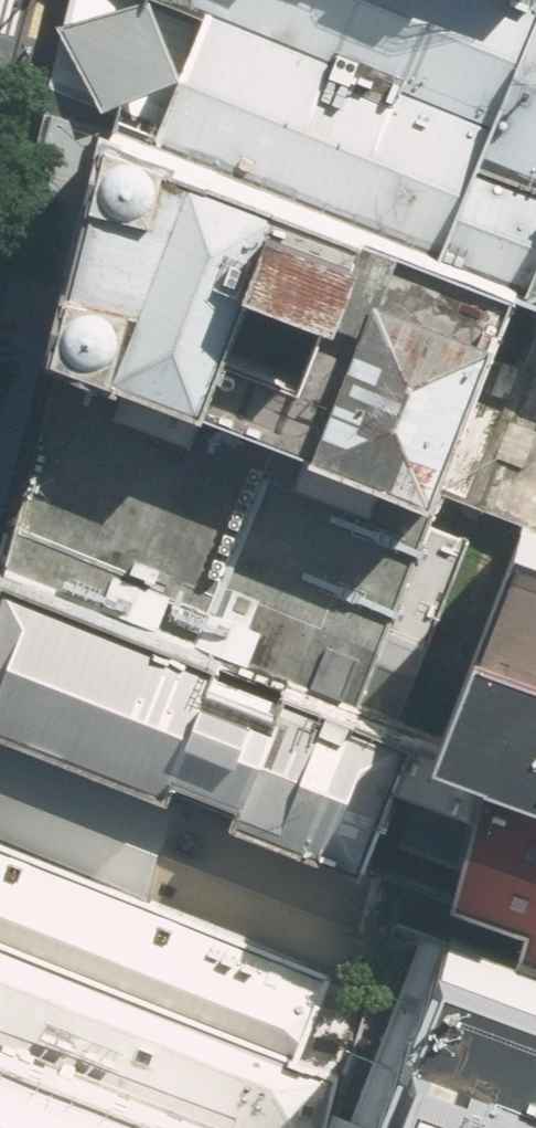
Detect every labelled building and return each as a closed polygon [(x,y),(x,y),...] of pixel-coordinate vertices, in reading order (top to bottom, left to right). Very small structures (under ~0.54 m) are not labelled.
[(145,20),(174,35),(463,149),(535,177),(535,0),(151,0),(145,20)] [(463,149),(174,35),(130,145),(420,259),(463,149)] [(64,354),(431,504),(503,291),(420,259),(130,145),(64,354)] [(463,149),(420,259),(503,291),(534,303),(535,303),(535,177),(463,149)] [(64,354),(0,557),(0,583),(400,720),(479,523),(431,504),(64,354)] [(529,527),(447,733),(489,751),(535,769),(535,529),(529,527)] [(0,583),(0,733),(367,861),(400,771),(417,727),(400,720),(0,583)] [(489,751),(447,733),(417,727),(400,771),(472,797),(459,890),(532,918),(523,949),(535,954),(535,769),(489,751)] [(0,733),(0,853),(332,966),(377,864),(367,861),(0,733)] [(0,853),(0,946),(298,1050),(332,966),(0,853)] [(523,949),(472,928),(387,1127),(535,1127),(535,954),(523,949)] [(0,946),(0,1039),(232,1124),(242,1127),(325,1127),(341,1065),(298,1050),(0,946)] [(0,1039),(0,1127),(242,1127),(232,1124),(0,1039)]
